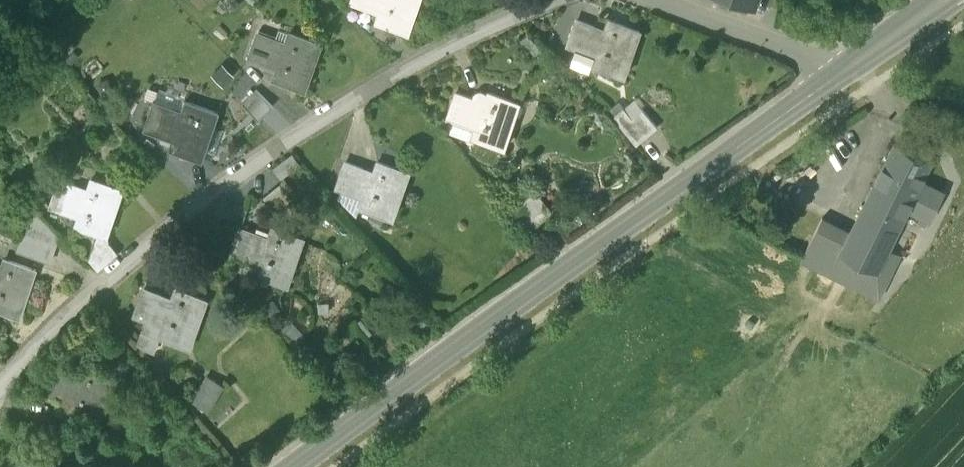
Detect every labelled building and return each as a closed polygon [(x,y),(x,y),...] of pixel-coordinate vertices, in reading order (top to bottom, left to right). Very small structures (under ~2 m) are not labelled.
[(351,5),(368,11),(370,5),(372,0),(353,0),(351,5)] [(370,5),(381,9),(376,24),(407,35),(419,0),(372,0),(370,5)] [(605,30),(603,37),(592,33),(587,48),(598,52),(593,66),(624,77),(640,31),(609,20),(605,30)] [(594,26),(577,21),(568,47),(585,53),(592,33),(594,26)] [(605,30),(594,26),(592,33),(603,37),(605,30)] [(258,34),(248,60),(265,67),(267,61),(273,45),(274,40),(258,34)] [(321,45),(290,34),(284,49),(273,45),(267,61),(278,65),(273,80),(304,91),(321,45)] [(259,88),(245,102),(262,118),(275,105),(259,88)] [(477,91),(473,101),(471,108),(482,112),(488,94),(477,91)] [(519,105),(488,94),(482,112),(471,108),(466,122),(477,126),(472,141),(504,151),(519,105)] [(473,101),(456,95),(447,122),(464,128),(471,108),(473,101)] [(217,113),(186,102),(180,118),(169,114),(164,129),(175,134),(169,149),(201,160),(217,113)] [(171,109),(154,103),(144,129),(162,135),(164,129),(169,114),(171,109)] [(631,119),(623,110),(613,119),(636,147),(647,137),(631,119)] [(657,128),(642,110),(631,119),(647,137),(657,128)] [(895,142),(883,165),(850,233),(841,253),(879,271),(889,251),(908,211),(924,180),(933,161),(895,142)] [(281,181),(301,169),(292,155),(273,167),(281,181)] [(345,164),(336,190),(353,197),(355,191),(360,177),(362,170),(345,164)] [(408,175),(377,164),(371,181),(360,177),(355,191),(366,195),(361,210),(392,221),(408,175)] [(122,190),(91,179),(85,195),(74,191),(69,207),(80,211),(75,226),(99,234),(106,237),(122,190)] [(76,186),(59,180),(50,207),(67,213),(69,207),(74,191),(76,186)] [(281,219),(303,200),(286,180),(264,199),(281,219)] [(924,180),(908,211),(929,221),(945,190),(924,180)] [(535,195),(511,216),(526,234),(551,214),(535,195)] [(57,233),(34,208),(30,211),(17,251),(50,262),(55,245),(53,245),(57,233)] [(850,233),(822,220),(804,257),(880,293),(898,256),(889,251),(879,271),(841,253),(850,233)] [(257,235),(240,229),(231,256),(248,262),(255,242),(257,235)] [(303,240),(272,229),(266,246),(255,242),(250,256),(261,261),(256,275),(287,286),(303,240)] [(106,237),(99,234),(90,259),(98,269),(116,253),(107,243),(106,237)] [(4,259),(1,269),(0,271),(0,310),(20,317),(36,270),(4,259)] [(161,295),(144,289),(134,316),(151,322),(158,302),(161,295)] [(207,301),(176,289),(169,306),(158,302),(153,317),(164,321),(159,335),(190,347),(207,301)] [(71,370),(54,364),(44,390),(61,396),(63,391),(68,377),(71,370)] [(82,374),(79,381),(68,377),(63,391),(74,395),(69,410),(99,422),(117,376),(86,364),(82,374)] [(82,374),(71,370),(68,377),(79,381),(82,374)] [(207,374),(190,402),(208,413),(225,385),(207,374)] [(63,391),(61,396),(57,406),(69,410),(74,395),(63,391)]
